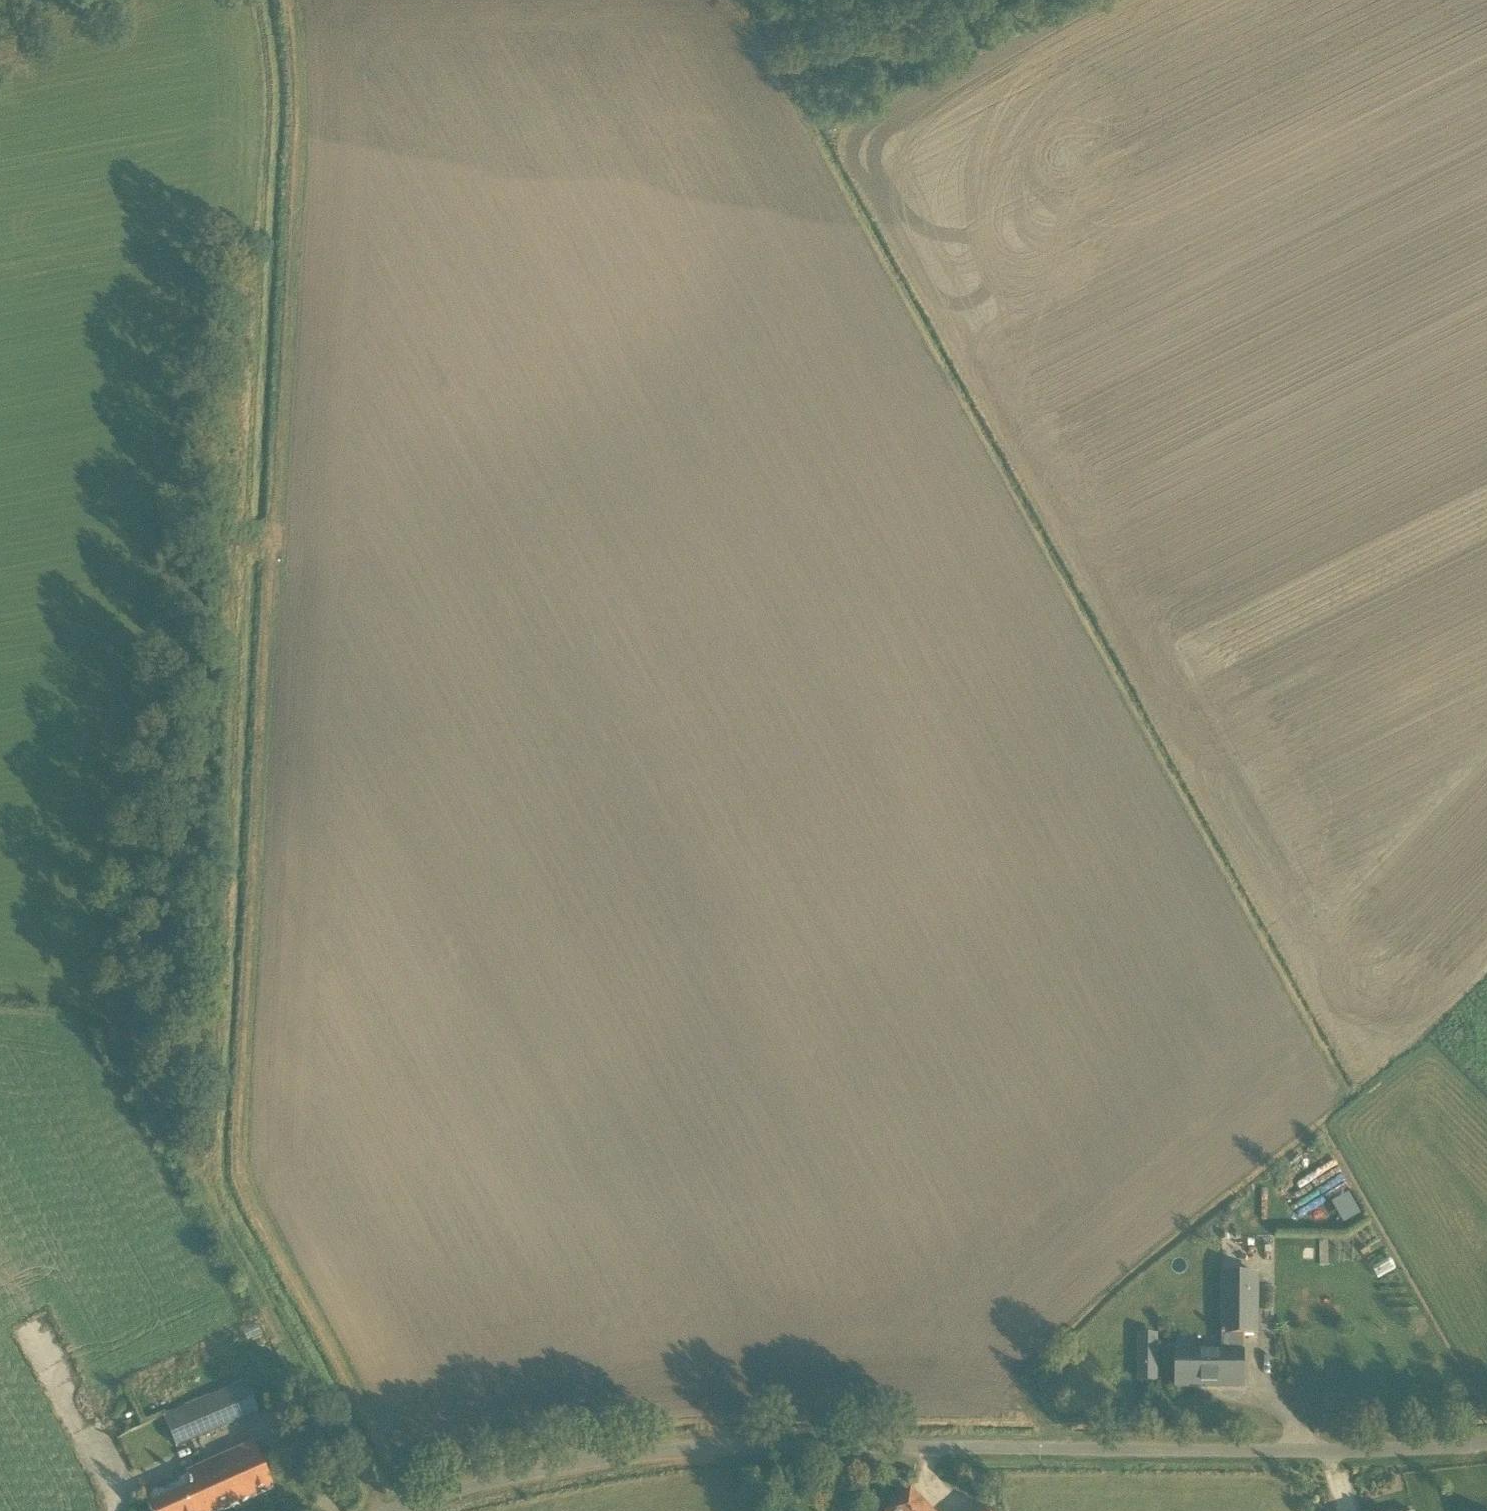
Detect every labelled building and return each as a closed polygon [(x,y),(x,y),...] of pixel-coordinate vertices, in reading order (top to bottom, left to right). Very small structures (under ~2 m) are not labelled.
[(1244,1388),(1244,1335),(1258,1335),(1259,1273),(1222,1273),(1222,1292),(1222,1352),(1176,1352),(1176,1387),(1194,1388),(1194,1383),(1218,1383),(1218,1388),(1244,1388)] [(1157,1382),(1158,1349),(1137,1349),(1137,1382),(1157,1382)] [(176,1447),(257,1413),(245,1383),(163,1418),(176,1447)] [(274,1488),(254,1443),(187,1473),(193,1487),(149,1506),(151,1510),(221,1510),(274,1488)] [(925,1505),(921,1508),(908,1495),(891,1510),(930,1510),(925,1505)]
